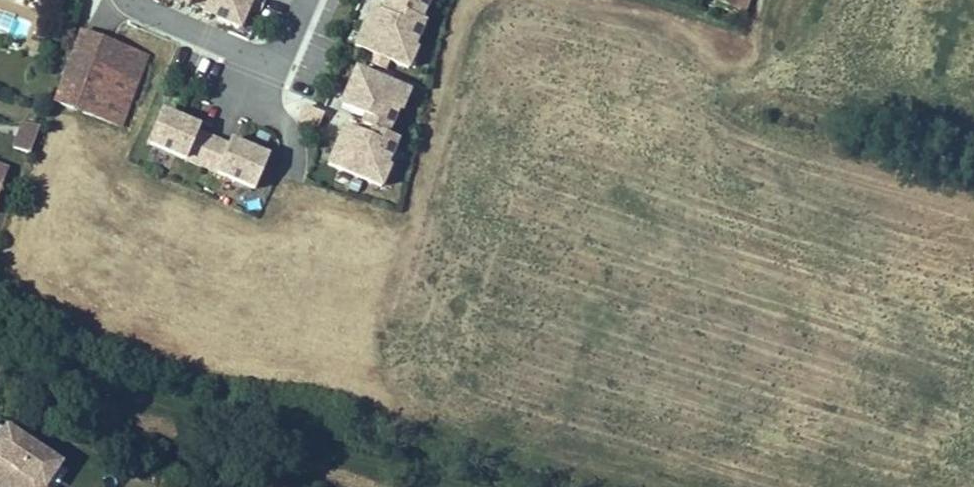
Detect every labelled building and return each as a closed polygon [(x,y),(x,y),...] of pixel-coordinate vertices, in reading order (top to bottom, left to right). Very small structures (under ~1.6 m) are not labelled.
[(220,7),(237,14),(237,16),(258,24),(265,6),(267,0),(223,0),(220,7)] [(281,2),(277,0),(267,0),(265,6),(277,11),(281,2)] [(413,4),(417,6),(414,13),(400,7),(390,3),(383,20),(381,20),(373,40),(392,48),(407,54),(426,62),(435,41),(432,40),(442,15),(438,13),(444,0),(415,0),(413,4)] [(400,7),(414,13),(417,6),(413,4),(415,0),(403,0),(400,7)] [(744,10),(748,0),(717,0),(744,10)] [(169,56),(104,32),(80,101),(142,126),(169,56)] [(407,54),(392,48),(388,58),(398,61),(403,64),(407,54)] [(409,77),(412,67),(403,64),(398,61),(394,71),(409,77)] [(366,84),(367,84),(360,102),(384,112),(381,119),(392,123),(388,131),(365,122),(358,139),(356,138),(348,159),(401,181),(410,160),(407,159),(417,134),(406,130),(416,105),(419,106),(427,85),(409,77),(394,71),(374,63),(366,84)] [(337,124),(342,110),(322,102),(317,116),(337,124)] [(221,163),(232,135),(217,129),(219,124),(180,108),(167,141),(221,163)] [(28,152),(38,125),(20,118),(10,145),(28,152)] [(248,141),(232,135),(221,163),(275,185),(288,152),(250,137),(248,141)] [(22,203),(38,157),(0,144),(0,195),(22,203)] [(23,424),(8,445),(63,485),(77,466),(88,450),(67,434),(71,428),(45,409),(5,400),(0,419),(16,423),(23,424)] [(16,423),(0,444),(60,486),(81,486),(89,475),(77,466),(63,485),(8,445),(23,424),(16,423)]
